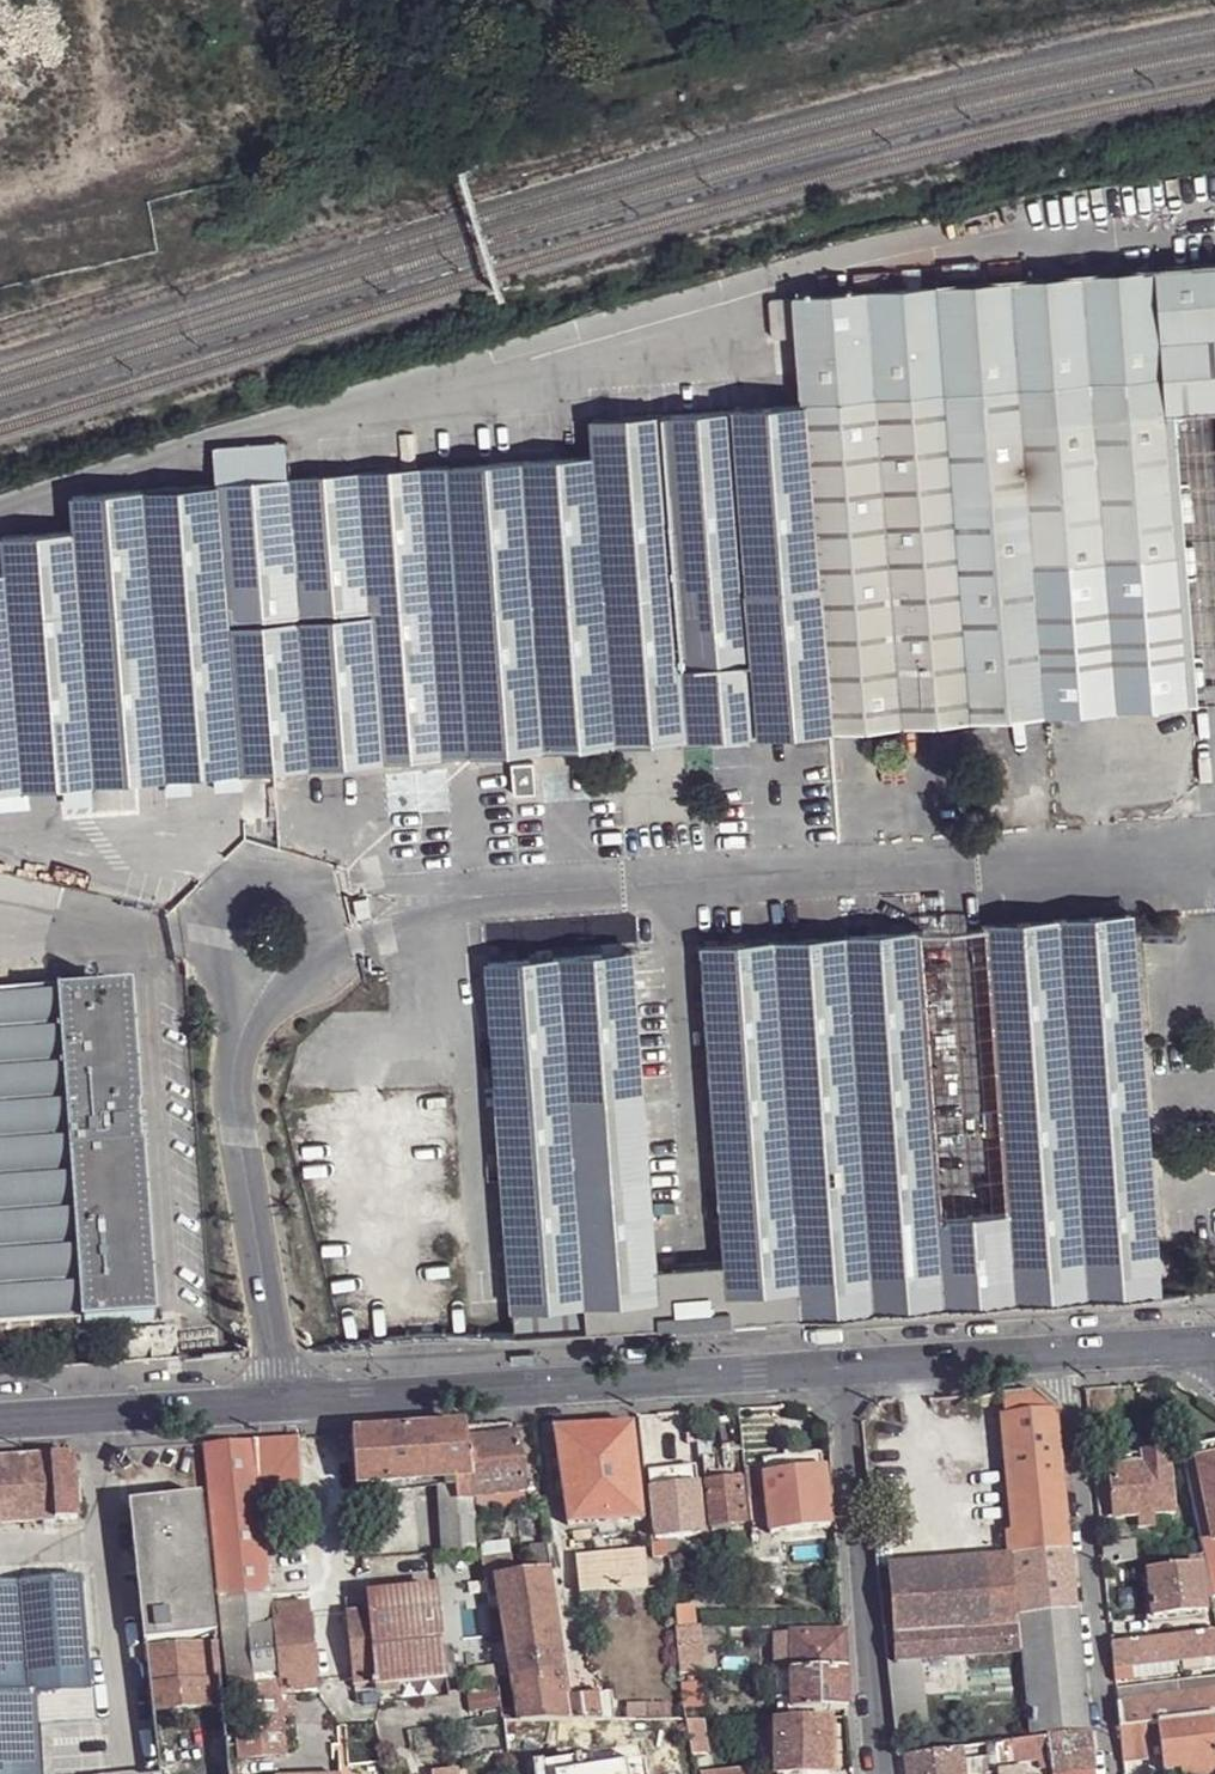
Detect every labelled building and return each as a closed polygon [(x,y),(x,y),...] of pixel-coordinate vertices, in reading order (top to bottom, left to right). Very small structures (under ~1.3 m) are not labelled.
[(1154,270),(1162,343),(1165,377),(1168,411),(1214,408),(1214,264),(1154,270)] [(1154,270),(940,288),(951,394),(1165,377),(1162,343),(1154,270)] [(804,404),(951,394),(940,288),(798,298),(803,387),(804,404)] [(975,716),(1188,700),(1180,592),(1177,556),(1171,483),(1168,411),(1165,377),(951,394),(954,428),(958,500),(975,716)] [(951,394),(804,404),(832,727),(869,724),(975,716),(958,500),(954,428),(951,394)] [(1168,411),(1171,483),(1177,556),(1180,592),(1188,700),(1214,699),(1214,408),(1168,411)] [(689,737),(667,415),(619,418),(596,420),(598,456),(617,742),(689,737)] [(218,485),(230,629),(302,623),(370,618),(433,613),(444,756),(473,753),(453,468),(441,468),(421,470),(425,523),(362,528),(358,474),(293,480),(289,442),(216,447),(218,485)] [(617,742),(598,456),(549,460),(453,468),(473,753),(517,750),(572,746),(617,742)] [(421,470),(358,474),(362,528),(425,523),(421,470)] [(166,778),(241,772),(230,629),(218,485),(180,488),(162,490),(144,491),(166,778)] [(144,491),(73,496),(74,531),(94,783),(166,778),(144,491)] [(74,531),(3,535),(5,571),(22,789),(94,783),(74,531)] [(22,789),(5,571),(0,571),(0,790),(22,789)] [(433,613),(370,618),(381,761),(444,756),(433,613)] [(370,618),(302,623),(314,766),(381,761),(370,618)] [(302,623),(230,629),(241,772),(314,766),(302,623)] [(1125,913),(1068,917),(1098,1302),(1153,1299),(1162,1297),(1132,913),(1125,913)] [(914,935),(774,944),(800,1322),(863,1317),(1006,1308),(1098,1302),(1068,917),(991,923),(978,929),(988,1070),(998,1215),(935,1220),(934,1207),(930,1146),(929,1131),(928,1118),(922,1044),(914,935)] [(928,933),(914,935),(922,1044),(928,1118),(929,1131),(930,1146),(934,1207),(935,1220),(998,1215),(988,1070),(978,929),(928,933)] [(800,1322),(774,944),(737,946),(699,949),(725,1266),(731,1325),(800,1322)] [(610,954),(487,964),(515,1336),(658,1329),(653,1272),(640,1082),(632,952),(610,954)] [(0,997),(0,1331),(155,1319),(130,987),(0,997)] [(731,1325),(725,1266),(653,1272),(658,1329),(731,1325)] [(130,1340),(131,1366),(155,1365),(153,1339),(130,1340)] [(1031,1391),(1002,1393),(1012,1511),(1013,1531),(1005,1532),(1007,1547),(1007,1557),(1010,1556),(1016,1617),(1074,1611),(1053,1414),(1055,1411),(1031,1391)] [(463,1427),(472,1499),(523,1492),(514,1424),(463,1427)] [(552,1431),(564,1527),(569,1527),(641,1522),(629,1426),(552,1431)] [(351,1434),(354,1487),(441,1481),(453,1480),(455,1499),(472,1499),(463,1427),(351,1434)] [(237,1760),(286,1755),(283,1737),(285,1737),(283,1717),(281,1699),(280,1693),(279,1681),(273,1624),(272,1623),(270,1604),(258,1495),(303,1490),(301,1462),(300,1438),(203,1444),(237,1760)] [(695,1444),(697,1456),(700,1456),(716,1454),(714,1442),(695,1444)] [(1184,1470),(1193,1511),(1206,1508),(1213,1543),(1214,1543),(1214,1444),(1193,1448),(1196,1468),(1184,1470)] [(70,1452),(49,1454),(54,1519),(75,1517),(72,1472),(70,1453),(70,1452)] [(716,1454),(700,1456),(708,1528),(742,1524),(734,1452),(721,1453),(722,1469),(718,1470),(716,1454)] [(761,1459),(763,1474),(821,1468),(819,1452),(761,1459)] [(1111,1487),(1104,1488),(1107,1517),(1138,1514),(1139,1526),(1153,1525),(1152,1513),(1171,1511),(1166,1452),(1140,1454),(1142,1466),(1110,1469),(1111,1487)] [(0,1457),(0,1522),(54,1519),(49,1454),(0,1457)] [(830,1527),(823,1468),(821,1468),(763,1474),(762,1475),(770,1533),(830,1527)] [(751,1469),(741,1471),(744,1495),(754,1494),(751,1469)] [(694,1473),(647,1478),(654,1539),(691,1536),(694,1556),(708,1554),(705,1534),(702,1534),(694,1473)] [(453,1480),(441,1481),(446,1556),(479,1553),(475,1514),(475,1513),(473,1500),(472,1499),(455,1499),(453,1480)] [(475,1514),(524,1507),(523,1492),(472,1499),(473,1500),(475,1513),(475,1514)] [(217,1635),(202,1496),(129,1504),(144,1643),(217,1635)] [(1193,1511),(1194,1516),(1199,1540),(1202,1555),(1202,1556),(1205,1569),(1207,1578),(1210,1599),(1214,1598),(1214,1554),(1206,1508),(1193,1511)] [(1100,1543),(1102,1564),(1132,1562),(1130,1540),(1100,1543)] [(545,1545),(527,1547),(530,1574),(545,1573),(548,1572),(545,1545)] [(989,1549),(989,1556),(1007,1557),(1007,1547),(989,1549)] [(573,1560),(578,1595),(646,1587),(646,1585),(643,1562),(642,1552),(573,1560)] [(479,1553),(446,1556),(447,1569),(481,1567),(480,1561),(479,1553)] [(1033,1738),(1087,1731),(1074,1611),(1016,1617),(1010,1556),(1007,1557),(989,1556),(887,1565),(896,1660),(918,1657),(1024,1648),(1033,1738)] [(1205,1569),(1202,1556),(1179,1558),(1176,1558),(1177,1571),(1147,1573),(1151,1621),(1203,1616),(1199,1570),(1205,1569)] [(481,1567),(483,1579),(494,1578),(511,1576),(508,1557),(480,1561),(481,1567)] [(643,1562),(646,1585),(662,1582),(661,1566),(646,1567),(646,1562),(643,1562)] [(494,1578),(520,1722),(612,1722),(607,1695),(566,1699),(545,1573),(530,1574),(511,1576),(494,1578)] [(81,1578),(0,1583),(0,1773),(38,1773),(36,1726),(93,1721),(81,1578)] [(435,1585),(366,1594),(368,1614),(437,1607),(435,1585)] [(309,1599),(270,1604),(272,1623),(310,1619),(309,1599)] [(368,1614),(346,1617),(353,1683),(354,1687),(354,1688),(446,1678),(438,1607),(437,1607),(368,1614)] [(310,1619),(272,1623),(273,1624),(279,1681),(316,1678),(310,1619)] [(1112,1668),(1173,1661),(1178,1660),(1214,1655),(1214,1632),(1109,1644),(1112,1668)] [(792,1673),(845,1672),(845,1635),(843,1635),(792,1636),(792,1673)] [(792,1673),(792,1636),(776,1636),(776,1673),(792,1673)] [(680,1662),(694,1660),(692,1642),(678,1644),(680,1662)] [(214,1643),(146,1650),(153,1709),(220,1701),(214,1643)] [(1178,1660),(1180,1673),(1214,1669),(1214,1655),(1178,1660)] [(896,1660),(887,1660),(895,1734),(926,1730),(918,1657),(896,1660)] [(1112,1668),(1113,1681),(1175,1674),(1173,1661),(1112,1668)] [(792,1673),(793,1711),(846,1712),(845,1672),(792,1673)] [(792,1673),(776,1673),(778,1712),(793,1711),(792,1673)] [(316,1678),(279,1681),(280,1693),(354,1687),(353,1683),(321,1687),(319,1677),(316,1678)] [(1116,1705),(1214,1692),(1214,1680),(1114,1693),(1116,1705)] [(493,1692),(463,1697),(466,1712),(495,1708),(493,1692)] [(1118,1726),(1143,1723),(1157,1722),(1213,1714),(1214,1714),(1214,1692),(1116,1705),(1118,1726)] [(281,1699),(283,1717),(295,1716),(292,1698),(281,1699)] [(625,1720),(669,1720),(667,1703),(644,1703),(644,1705),(625,1706),(625,1720)] [(1164,1770),(1193,1767),(1193,1772),(1214,1770),(1214,1731),(1213,1714),(1157,1722),(1164,1770)] [(774,1719),(774,1773),(806,1773),(806,1772),(829,1773),(828,1718),(774,1719)] [(686,1720),(692,1754),(707,1752),(704,1719),(686,1720)] [(1147,1757),(1143,1723),(1118,1726),(1122,1760),(1147,1757)] [(993,1743),(994,1757),(995,1772),(995,1773),(1022,1773),(1022,1769),(1009,1770),(1008,1761),(1014,1761),(1014,1762),(1034,1760),(1050,1758),(1051,1770),(1052,1773),(1093,1773),(1087,1731),(1033,1738),(993,1743)] [(993,1743),(983,1745),(984,1758),(994,1757),(993,1743)] [(903,1756),(906,1773),(963,1773),(960,1748),(903,1756)] [(1034,1760),(1037,1771),(1051,1770),(1050,1758),(1034,1760)] [(273,1773),(340,1773),(339,1764),(273,1771),(273,1773)]
